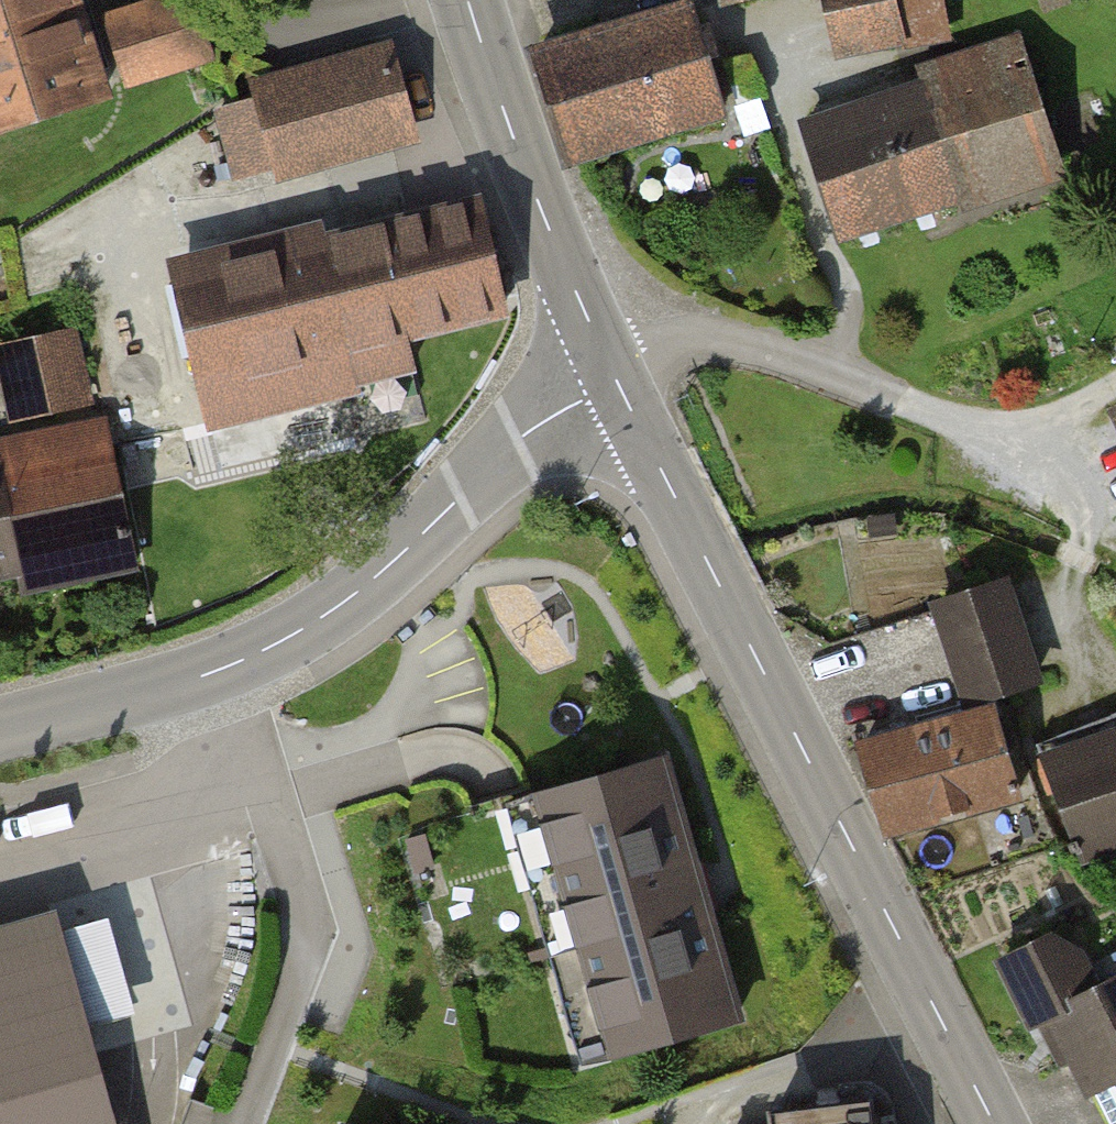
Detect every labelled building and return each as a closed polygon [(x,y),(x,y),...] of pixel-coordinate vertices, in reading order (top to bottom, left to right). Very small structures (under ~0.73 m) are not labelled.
[(99,91),(70,0),(0,0),(0,123),(99,91)] [(126,76),(210,50),(195,0),(180,0),(109,22),(126,76)] [(836,54),(949,31),(943,0),(825,0),(836,54)] [(692,9),(542,55),(572,154),(722,107),(692,9)] [(801,128),(836,235),(1061,161),(1020,37),(918,70),(924,88),(801,128)] [(223,109),(241,175),(409,129),(389,56),(260,92),(262,98),(223,109)] [(180,272),(210,411),(411,367),(405,344),(506,322),(481,206),(180,272)] [(86,401),(69,331),(2,348),(20,418),(86,401)] [(127,563),(110,459),(0,476),(0,583),(127,563)] [(951,603),(977,696),(1048,676),(1022,584),(951,603)] [(881,738),(898,825),(1023,802),(1007,715),(881,738)] [(1044,753),(1089,858),(1115,846),(1115,722),(1044,753)] [(660,758),(535,794),(610,1054),(735,1018),(660,758)] [(0,932),(0,1123),(125,1123),(97,1018),(75,939),(69,914),(0,932)] [(112,929),(75,939),(97,1018),(134,1009),(112,929)] [(1115,1074),(1115,987),(1098,996),(1068,936),(1018,961),(1048,1022),(1066,1013),(1100,1082),(1115,1074)] [(868,1102),(774,1114),(776,1123),(870,1123),(868,1102)]
